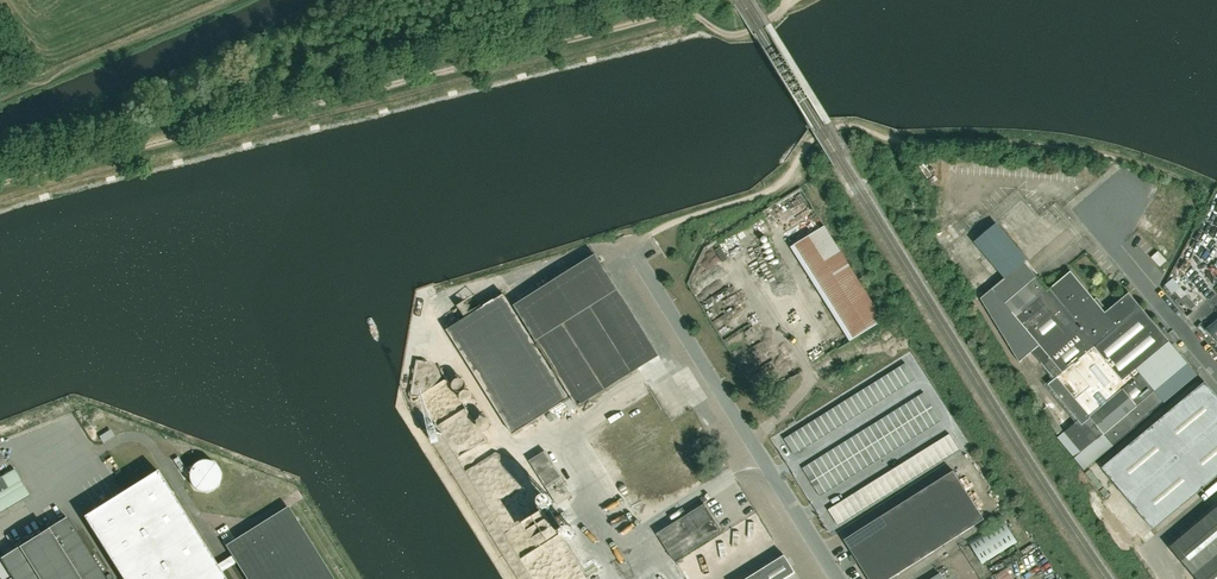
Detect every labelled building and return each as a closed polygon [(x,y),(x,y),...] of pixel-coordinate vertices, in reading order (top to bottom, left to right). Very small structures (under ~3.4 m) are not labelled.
[(654,2),(647,10),(651,13),(661,0),(652,0),(654,2)] [(996,223),(974,242),(1004,278),(1005,278),(1024,262),(1027,260),(996,223)] [(883,319),(824,225),(790,247),(849,340),(883,319)] [(1167,261),(1158,251),(1151,257),(1160,267),(1167,261)] [(977,252),(968,256),(975,272),(985,268),(977,252)] [(637,370),(659,356),(649,341),(596,255),(577,266),(575,268),(515,305),(538,341),(554,367),(550,370),(532,341),(512,308),(503,294),(500,296),(447,330),(454,341),(512,434),(517,431),(542,416),(569,399),(555,377),(558,375),(578,406),(637,370)] [(1079,420),(1058,438),(1074,458),(1084,470),(1137,426),(1136,425),(1163,402),(1164,403),(1197,375),(1129,293),(1105,313),(1071,271),(1048,290),(1024,262),(1005,278),(1004,278),(980,298),(1019,362),(1031,352),(1054,379),(1049,384),(1079,420)] [(1176,288),(1197,312),(1208,302),(1187,279),(1176,288)] [(1207,329),(1216,341),(1216,321),(1207,329)] [(822,350),(839,344),(833,329),(816,335),(822,350)] [(906,363),(900,367),(910,383),(916,379),(906,363)] [(904,387),(910,383),(900,367),(894,371),(904,387)] [(888,374),(898,391),(904,387),(894,371),(888,374)] [(888,374),(882,378),(892,394),(898,391),(888,374)] [(882,378),(876,382),(886,398),(892,394),(882,378)] [(879,402),(886,398),(876,382),(869,386),(879,402)] [(1205,382),(1102,468),(1153,530),(1216,477),(1216,396),(1205,382)] [(879,402),(869,386),(863,390),(873,406),(879,402)] [(863,390),(857,393),(867,409),(873,406),(863,390)] [(924,392),(918,396),(927,410),(933,407),(924,392)] [(861,413),(867,409),(857,393),(851,397),(861,413)] [(912,400),(921,414),(927,410),(918,396),(912,400)] [(855,417),(861,413),(851,397),(845,401),(855,417)] [(915,418),(921,414),(912,400),(906,404),(915,418)] [(839,405),(849,421),(855,417),(845,401),(839,405)] [(900,408),(909,422),(915,418),(906,404),(900,408)] [(849,421),(839,405),(833,408),(843,425),(849,421)] [(942,421),(933,407),(927,410),(936,424),(942,421)] [(827,412),(837,428),(843,425),(833,408),(827,412)] [(894,411),(903,425),(909,422),(900,408),(894,411)] [(936,424),(927,410),(921,414),(930,428),(936,424)] [(903,425),(894,411),(888,415),(896,429),(903,425)] [(821,416),(831,432),(837,428),(827,412),(821,416)] [(924,432),(930,428),(921,414),(915,418),(924,432)] [(888,415),(882,419),(890,433),(896,429),(888,415)] [(831,432),(821,416),(815,420),(825,436),(831,432)] [(924,432),(915,418),(909,422),(917,436),(924,432)] [(884,437),(890,433),(882,419),(875,423),(884,437)] [(809,423),(819,440),(825,436),(815,420),(809,423)] [(917,436),(909,422),(903,425),(911,440),(917,436)] [(819,440),(809,423),(802,427),(813,443),(819,440)] [(878,440),(884,437),(875,423),(869,426),(878,440)] [(905,443),(911,440),(903,425),(896,429),(905,443)] [(869,426),(863,430),(872,444),(878,440),(869,426)] [(796,431),(806,447),(813,443),(802,427),(796,431)] [(896,429),(890,433),(899,447),(905,443),(896,429)] [(857,434),(866,448),(872,444),(863,430),(857,434)] [(796,431),(790,435),(800,451),(806,447),(796,431)] [(893,451),(899,447),(890,433),(884,437),(893,451)] [(860,452),(866,448),(857,434),(851,438),(860,452)] [(944,438),(954,454),(960,450),(950,434),(944,438)] [(800,451),(790,435),(784,439),(794,455),(800,451)] [(878,440),(887,455),(893,451),(884,437),(878,440)] [(851,438),(845,441),(854,456),(860,452),(851,438)] [(944,438),(938,441),(948,457),(954,454),(944,438)] [(878,440),(872,444),(881,458),(887,455),(878,440)] [(839,445),(848,459),(854,456),(845,441),(839,445)] [(942,461),(948,457),(938,441),(932,445),(942,461)] [(881,458),(872,444),(866,448),(875,462),(881,458)] [(848,459),(839,445),(833,449),(842,463),(848,459)] [(942,461),(932,445),(926,449),(936,465),(942,461)] [(866,448),(860,452),(869,466),(875,462),(866,448)] [(833,449),(827,453),(836,467),(842,463),(833,449)] [(919,453),(930,469),(936,465),(926,449),(919,453)] [(557,504),(558,503),(568,498),(566,494),(570,491),(545,451),(530,460),(557,504)] [(860,452),(854,456),(863,470),(869,466),(860,452)] [(829,471),(836,467),(827,453),(821,457),(829,471)] [(919,453),(913,456),(923,473),(930,469),(919,453)] [(863,470),(854,456),(848,459),(857,473),(863,470)] [(917,476),(923,473),(913,456),(907,460),(917,476)] [(815,460),(823,474),(829,471),(821,457),(815,460)] [(850,477),(857,473),(848,459),(842,463),(850,477)] [(207,460),(201,460),(196,462),(192,466),(189,471),(188,477),(189,482),(192,487),(197,491),(202,493),(208,492),(213,490),(217,487),(220,482),(221,476),(220,470),(217,466),(212,462),(207,460)] [(815,460),(809,464),(817,478),(823,474),(815,460)] [(911,480),(917,476),(907,460),(901,464),(911,480)] [(850,477),(842,463),(836,467),(844,481),(850,477)] [(811,482),(817,478),(809,464),(802,468),(811,482)] [(911,480),(901,464),(895,468),(905,484),(911,480)] [(829,471),(838,485),(844,481),(836,467),(829,471)] [(0,477),(0,513),(30,495),(15,468),(0,477)] [(905,484),(895,468),(889,472),(899,488),(905,484)] [(221,572),(216,565),(157,470),(83,516),(123,578),(225,578),(221,572)] [(838,485),(829,471),(823,474),(832,489),(838,485)] [(984,520),(953,471),(844,540),(869,578),(890,578),(984,520)] [(893,491),(899,488),(889,472),(883,475),(893,491)] [(832,489),(823,474),(817,478),(826,492),(832,489)] [(877,479),(887,495),(893,491),(883,475),(877,479)] [(817,478),(811,482),(820,496),(826,492),(817,478)] [(881,499),(887,495),(877,479),(871,483),(881,499)] [(871,483),(865,487),(875,503),(881,499),(871,483)] [(875,503),(865,487),(859,490),(869,507),(875,503)] [(859,490),(853,494),(863,510),(869,507),(859,490)] [(853,494),(846,498),(857,514),(863,510),(853,494)] [(850,518),(857,514),(846,498),(840,502),(850,518)] [(844,522),(850,518),(840,502),(834,505),(844,522)] [(672,561),(719,532),(702,505),(655,535),(672,561)] [(838,525),(844,522),(834,505),(828,509),(838,525)] [(289,508),(288,508),(288,507),(227,546),(232,555),(216,565),(221,572),(237,562),(248,578),(333,578),(289,508)] [(1170,547),(1195,577),(1192,578),(1216,578),(1216,507),(1170,547)] [(67,517),(1,558),(14,578),(106,578),(67,517)] [(983,564),(1017,542),(1003,519),(968,541),(983,564)] [(754,529),(742,537),(746,544),(759,537),(754,529)] [(783,555),(745,578),(799,578),(794,572),(794,571),(784,555),(783,555)] [(1013,569),(998,575),(1000,578),(1018,578),(1013,569)]
